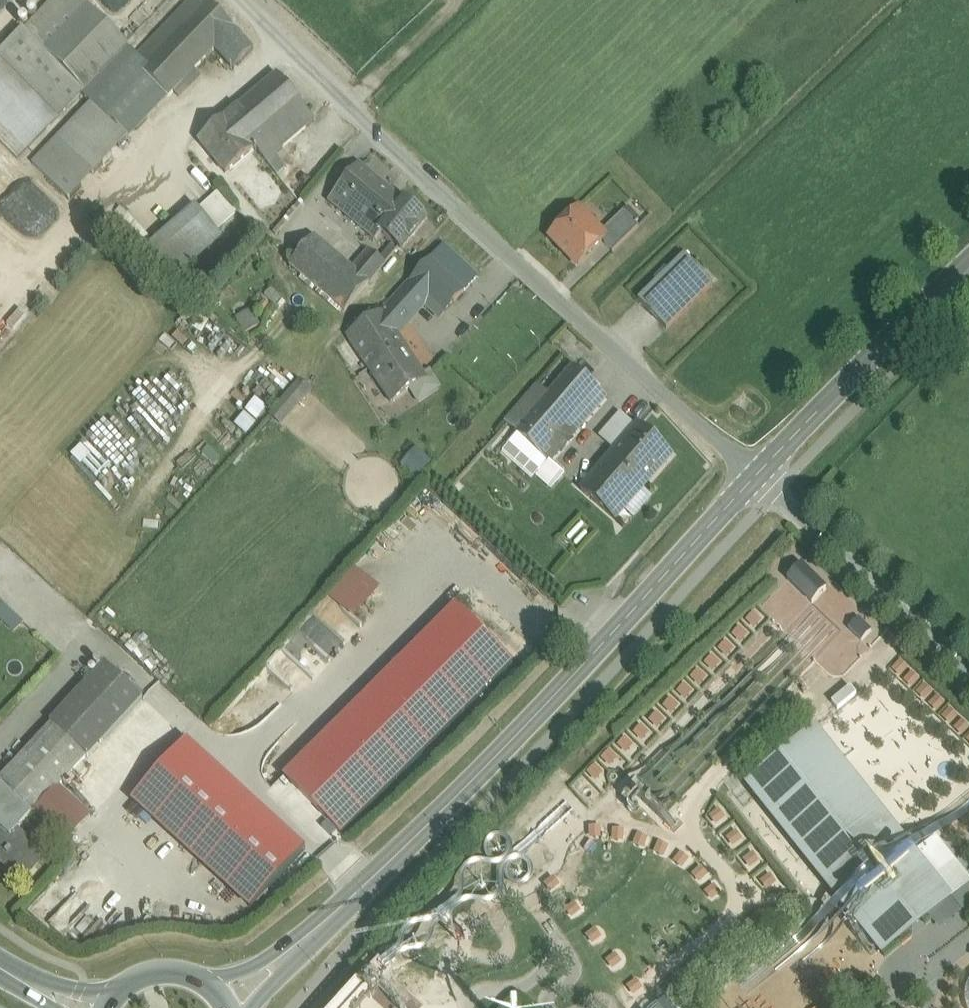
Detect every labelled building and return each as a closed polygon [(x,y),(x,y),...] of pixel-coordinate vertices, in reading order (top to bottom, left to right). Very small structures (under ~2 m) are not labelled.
[(1,51),(22,72),(45,48),(30,33),(63,0),(51,0),(1,51)] [(80,0),(63,0),(30,33),(45,48),(22,72),(61,111),(82,91),(127,45),(80,0)] [(132,59),(141,68),(208,0),(207,0),(190,0),(138,53),(132,59)] [(208,0),(141,68),(157,84),(168,94),(204,58),(235,27),(208,0)] [(235,27),(204,58),(214,68),(224,58),(234,68),(251,51),(235,27)] [(127,45),(82,91),(91,101),(132,59),(138,53),(128,44),(127,45)] [(0,52),(0,139),(17,156),(61,111),(22,72),(1,51),(0,52)] [(132,59),(92,100),(118,124),(157,84),(141,68),(132,59)] [(277,73),(228,113),(256,145),(267,159),(276,151),(314,119),(277,73)] [(157,84),(118,124),(129,135),(168,94),(157,84)] [(91,101),(58,134),(94,170),(129,135),(118,124),(92,100),(91,101)] [(228,113),(198,138),(225,170),(256,145),(228,113)] [(94,170),(58,134),(32,160),(68,196),(94,170)] [(287,163),(276,151),(267,159),(277,171),(287,163)] [(400,197),(360,164),(331,199),(371,232),(375,236),(381,229),(377,225),(400,197)] [(217,189),(197,207),(215,227),(235,210),(217,189)] [(426,217),(401,196),(400,197),(377,225),(381,229),(399,244),(402,246),(426,217)] [(145,216),(132,199),(119,209),(132,226),(145,216)] [(194,204),(132,257),(162,285),(221,234),(215,227),(197,207),(194,204)] [(602,232),(578,208),(551,234),(579,263),(602,240),(606,237),(602,232)] [(624,211),(602,232),(606,237),(602,240),(613,251),(639,226),(624,211)] [(375,236),(371,232),(347,261),(369,280),(399,244),(381,229),(375,236)] [(347,261),(314,233),(290,262),(345,309),(369,280),(347,261)] [(477,274),(450,249),(438,263),(465,288),(477,274)] [(685,253),(638,298),(667,328),(713,283),(685,253)] [(432,258),(408,284),(425,301),(440,314),(465,288),(438,263),(432,258)] [(408,284),(384,310),(397,330),(425,301),(408,284)] [(288,294),(288,296),(288,298),(290,300),(291,301),(294,302),(296,301),(298,300),(299,298),(300,296),(299,294),(298,292),(296,291),(294,290),(291,291),(290,292),(288,294)] [(299,303),(298,306),(299,308),(300,310),(302,311),(304,311),(307,311),(308,310),(310,308),(310,306),(310,303),(308,302),(307,300),(304,300),(302,300),(300,302),(299,303)] [(384,310),(348,335),(369,366),(406,343),(397,330),(384,310)] [(406,343),(369,366),(390,398),(427,375),(406,343)] [(548,392),(535,407),(569,437),(607,394),(573,364),(548,392)] [(268,410),(282,423),(314,387),(300,375),(268,410)] [(538,383),(505,419),(516,429),(535,407),(548,392),(538,383)] [(569,437),(535,407),(516,429),(517,430),(507,441),(508,442),(508,441),(515,447),(515,452),(518,455),(524,455),(538,468),(548,458),(549,459),(569,437)] [(671,453),(639,423),(615,449),(636,467),(634,469),(646,481),(671,453)] [(415,445),(402,459),(417,473),(430,459),(415,445)] [(636,467),(615,449),(582,487),(615,516),(646,481),(634,469),(636,467)] [(354,563),(327,593),(354,617),(381,587),(354,563)] [(792,575),(764,601),(782,620),(801,602),(797,598),(806,590),(792,575)] [(0,607),(0,618),(16,629),(24,619),(2,604),(0,607)] [(457,605),(284,775),(340,831),(513,662),(457,605)] [(88,636),(78,627),(72,633),(82,643),(88,636)] [(269,663),(295,686),(325,653),(299,630),(269,663)] [(899,660),(889,672),(941,712),(951,700),(899,660)] [(106,664),(50,723),(52,724),(52,723),(57,728),(88,757),(87,757),(88,758),(143,698),(106,664)] [(943,712),(968,746),(968,723),(954,704),(943,712)] [(820,728),(817,725),(745,782),(827,885),(882,954),(930,916),(954,897),(918,852),(898,827),(820,728)] [(57,728),(2,786),(6,790),(33,815),(87,757),(88,757),(57,728)] [(306,849),(187,741),(133,800),(252,908),(306,849)] [(6,790),(0,797),(0,858),(23,879),(39,862),(12,837),(33,815),(6,790)] [(918,852),(954,897),(930,916),(940,930),(968,906),(968,875),(938,837),(918,852)] [(358,983),(336,1007),(358,1007),(370,994),(358,983)]
